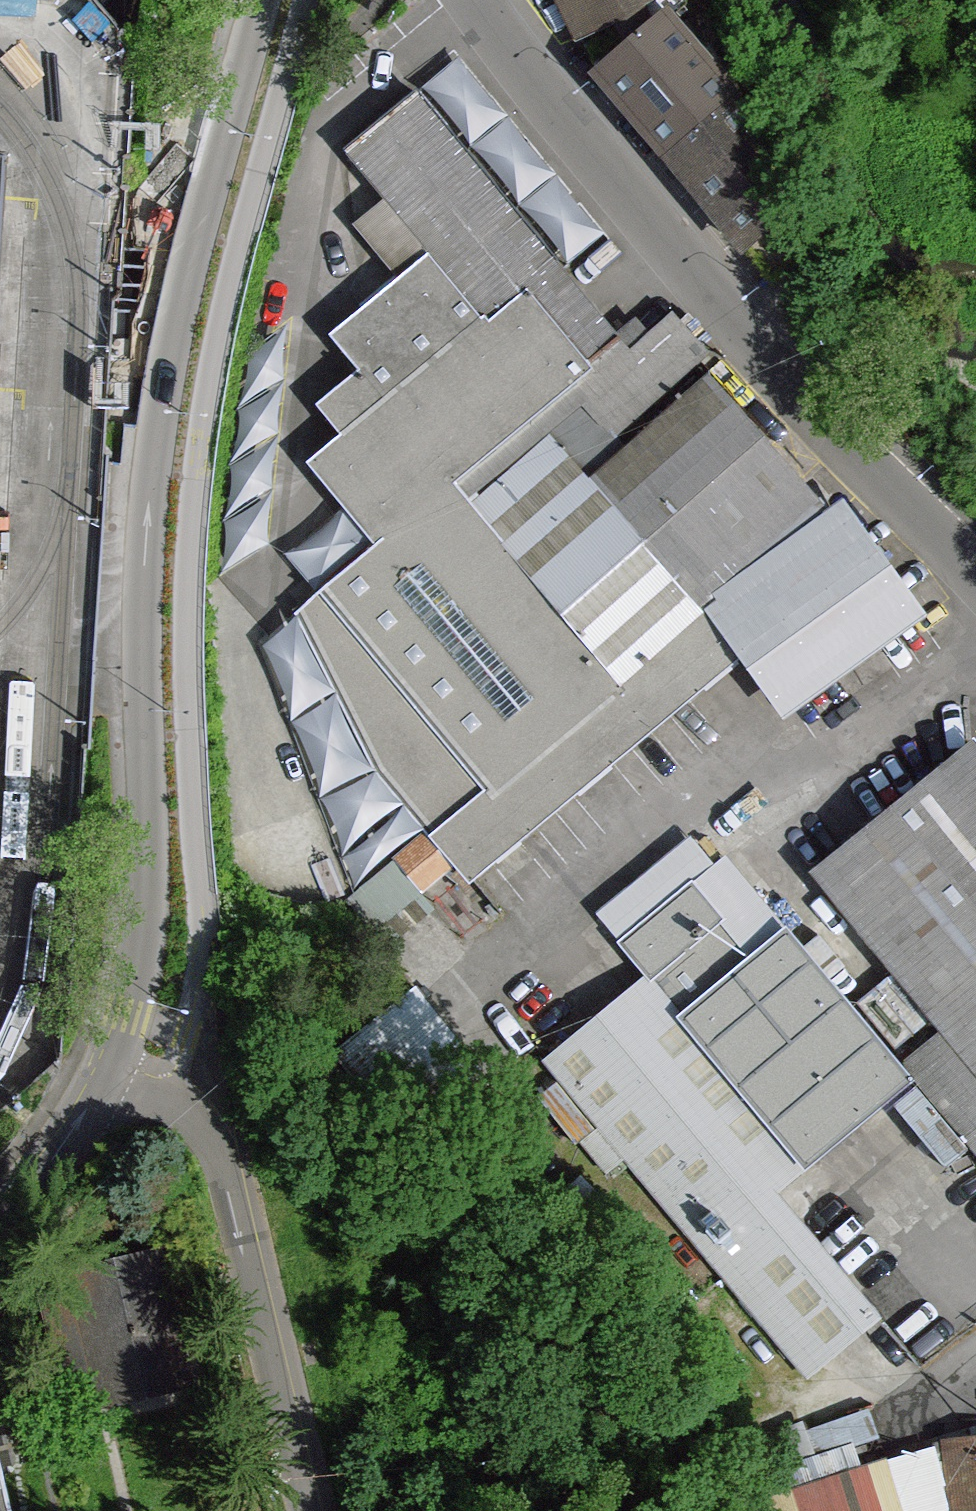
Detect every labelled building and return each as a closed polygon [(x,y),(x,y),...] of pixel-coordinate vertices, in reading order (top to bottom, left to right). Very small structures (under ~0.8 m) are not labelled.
[(7,168),(0,270),(0,1111),(60,1049),(98,443),(122,57),(84,16),(69,0),(0,0),(0,168),(7,168)] [(579,34),(616,16),(648,0),(561,0),(579,34)] [(667,22),(687,6),(684,0),(648,0),(616,16),(632,51),(667,22)] [(632,51),(601,76),(774,282),(806,254),(735,101),(667,22),(632,51)] [(631,352),(415,94),(347,149),(385,196),(432,253),(404,275),(331,336),(360,371),(388,405),(345,440),(315,464),(379,541),(446,488),(458,501),(583,396),(614,435),(696,361),(705,353),(672,315),(631,352)] [(356,220),(404,275),(432,253),(385,196),(356,220)] [(625,450),(709,376),(696,361),(614,435),(625,450)] [(388,405),(360,371),(317,406),(345,440),(388,405)] [(458,501),(649,729),(751,646),(724,608),(839,526),(709,376),(625,450),(614,435),(583,396),(458,501)] [(649,729),(458,501),(446,488),(379,541),(299,608),(382,771),(420,817),(432,831),(456,860),(470,876),(649,729)] [(724,608),(751,646),(785,693),(901,611),(839,526),(724,608)] [(972,746),(816,873),(946,1031),(904,1067),(912,1076),(975,1154),(975,750),(972,746)] [(386,845),(398,860),(432,831),(420,817),(386,845)] [(421,889),(456,860),(432,831),(398,860),(421,889)] [(602,917),(625,943),(692,888),(718,920),(753,961),(785,936),(723,863),(714,870),(693,843),(602,917)] [(421,889),(398,860),(351,900),(386,948),(435,908),(421,889)] [(625,943),(652,976),(718,920),(692,888),(625,943)] [(806,1162),(903,1081),(897,1072),(785,936),(753,961),(718,920),(652,976),(806,1162)] [(806,1162),(652,976),(549,1063),(632,1162),(807,1371),(874,1316),(771,1193),(806,1162)] [(398,1131),(478,1068),(417,990),(337,1052),(398,1131)] [(107,1401),(186,1382),(156,1255),(78,1274),(79,1278),(100,1371),(107,1401)] [(818,1458),(858,1445),(880,1437),(870,1409),(808,1431),(818,1458)] [(818,1458),(808,1431),(805,1421),(764,1436),(779,1471),(818,1458)] [(954,1510),(975,1510),(975,1439),(946,1442),(946,1449),(954,1510)] [(786,1492),(866,1465),(858,1445),(818,1458),(779,1471),(786,1492)] [(890,1463),(906,1510),(954,1510),(946,1449),(890,1463)] [(888,1457),(866,1465),(786,1492),(764,1500),(767,1510),(906,1510),(890,1463),(888,1457)] [(0,1469),(0,1510),(10,1510),(0,1469)]
